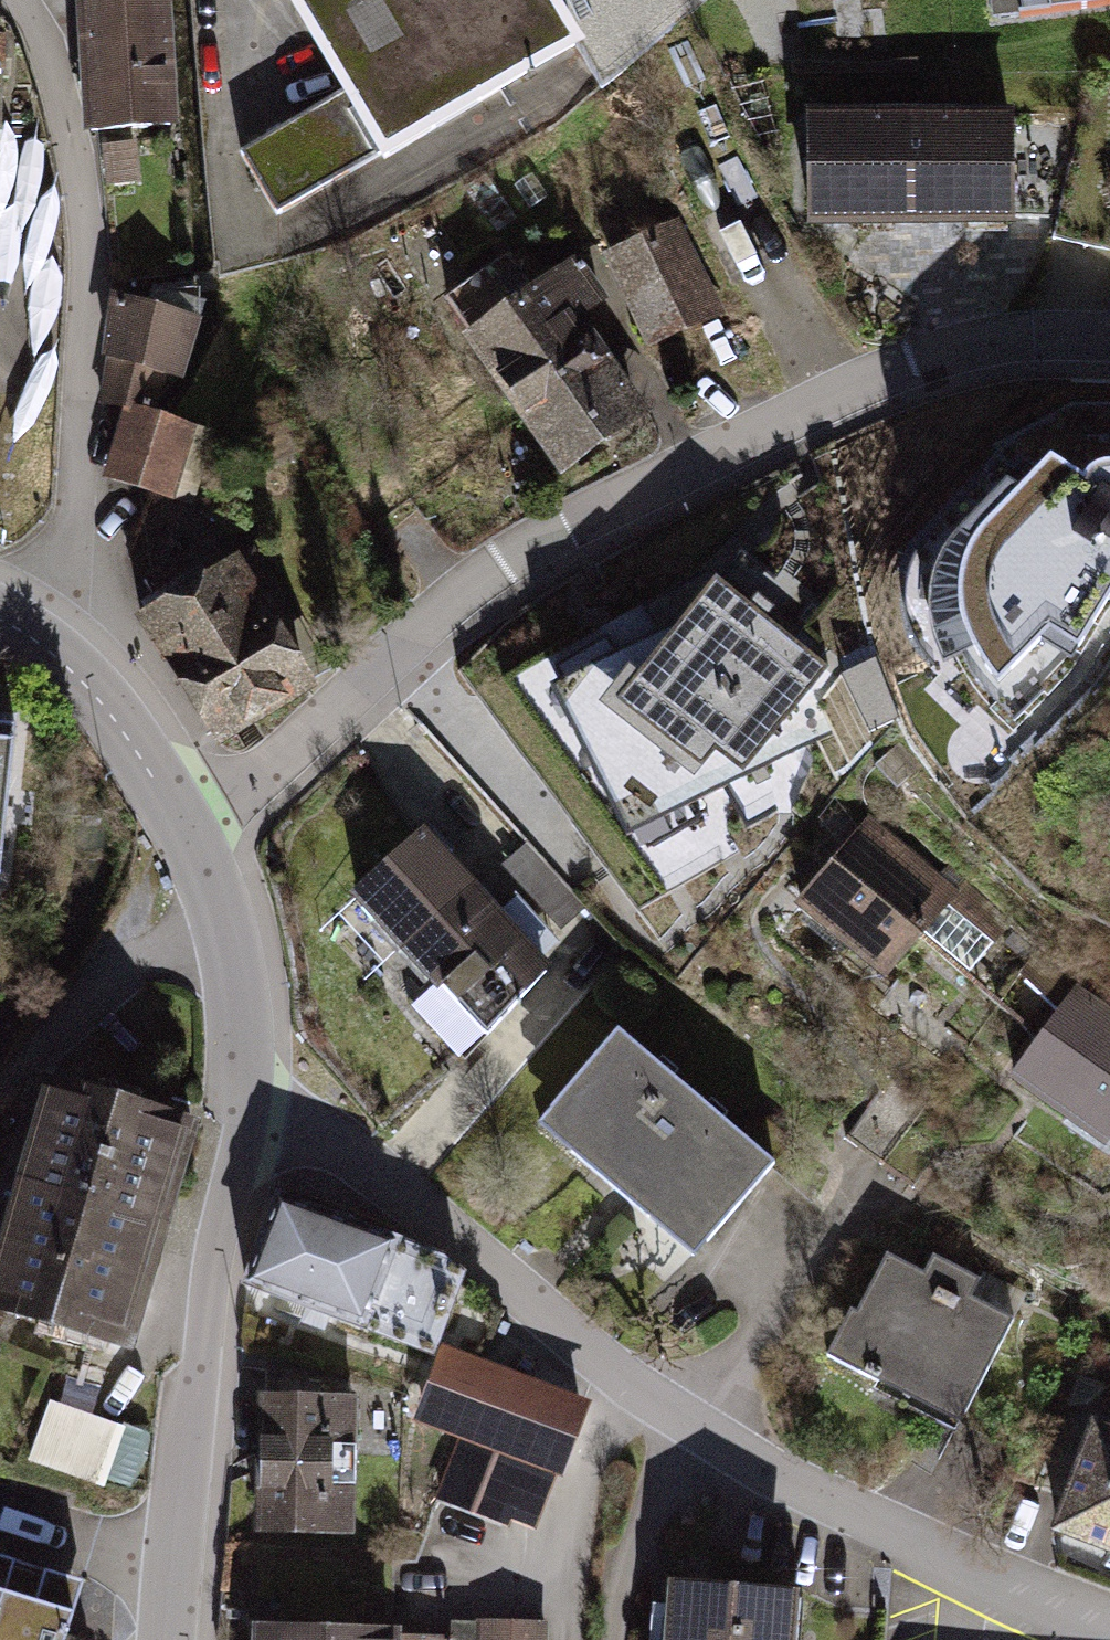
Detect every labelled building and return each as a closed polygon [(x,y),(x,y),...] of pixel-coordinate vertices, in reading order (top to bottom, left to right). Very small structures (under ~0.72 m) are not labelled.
[(95,135),(187,126),(174,0),(81,0),(95,135)] [(298,2),(360,99),(246,171),(282,227),(589,34),(568,0),(301,0),(298,2)] [(1005,21),(1109,8),(1109,0),(1002,0),(1005,21)] [(1008,128),(803,133),(806,252),(1011,247),(1008,128)] [(681,227),(603,262),(648,361),(727,326),(681,227)] [(508,259),(432,311),(559,494),(651,430),(582,330),(613,309),(579,260),(531,293),(508,259)] [(218,303),(120,293),(112,490),(197,513),(214,436),(172,418),(176,386),(193,386),(218,303)] [(993,680),(1045,627),(1074,643),(1109,586),(1109,459),(1103,457),(1089,461),(1075,471),(1042,452),(971,525),(956,553),(949,585),(954,618),(970,652),(993,680)] [(672,627),(550,684),(628,833),(830,730),(809,692),(826,665),(797,639),(813,614),(740,552),(672,627)] [(230,570),(138,632),(224,758),(315,697),(230,570)] [(0,733),(0,837),(12,734),(0,733)] [(432,826),(350,897),(437,996),(418,1012),(461,1061),(562,974),(432,826)] [(877,826),(805,911),(900,991),(972,905),(877,826)] [(1084,990),(1015,1085),(1109,1152),(1109,1009),(1084,990)] [(783,1167),(624,1033),(547,1125),(706,1258),(783,1167)] [(0,1291),(0,1324),(141,1364),(146,1345),(209,1128),(59,1085),(0,1291)] [(298,1202),(259,1293),(444,1358),(467,1284),(454,1265),(298,1202)] [(1033,1322),(889,1259),(841,1369),(984,1432),(1033,1322)] [(431,1434),(462,1446),(436,1512),(515,1542),(541,1476),(565,1485),(593,1412),(460,1360),(431,1434)] [(257,1410),(259,1547),(401,1545),(399,1408),(257,1410)] [(130,1436),(54,1410),(34,1468),(111,1494),(130,1436)] [(1104,1417),(1067,1548),(1109,1560),(1109,1418),(1104,1417)] [(0,1560),(0,1638),(22,1567),(0,1560)] [(24,1567),(1,1639),(78,1639),(93,1589),(24,1567)] [(682,1590),(678,1639),(803,1639),(806,1601),(682,1590)] [(551,1628),(452,1624),(451,1639),(551,1639),(551,1628)] [(403,1631),(260,1631),(259,1639),(403,1639),(403,1631)] [(403,1639),(438,1639),(403,1631),(403,1639)]
